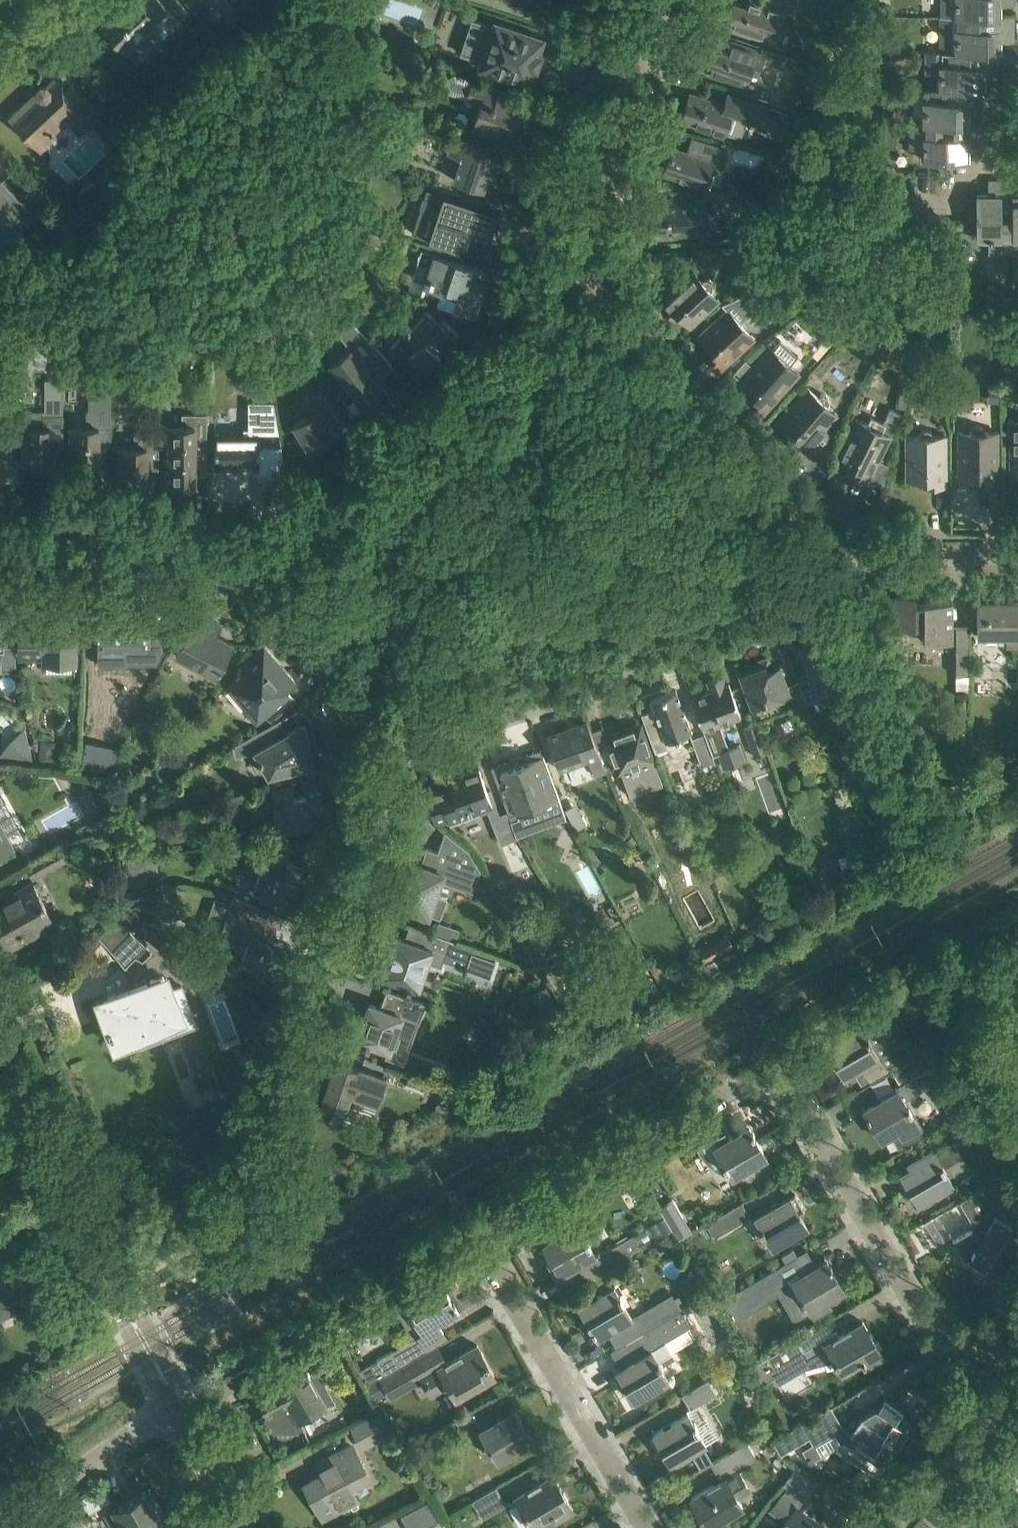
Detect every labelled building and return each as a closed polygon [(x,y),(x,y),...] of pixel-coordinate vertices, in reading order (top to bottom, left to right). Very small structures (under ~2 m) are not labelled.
[(159,43),(183,22),(180,19),(189,10),(180,0),(149,0),(143,6),(138,0),(130,0),(102,26),(126,51),(147,31),(159,43)] [(767,0),(747,0),(745,5),(733,1),(732,4),(729,3),(725,15),(728,16),(723,30),(724,30),(725,26),(774,42),(786,6),(767,0)] [(941,5),(941,16),(953,16),(1013,16),(1013,15),(997,15),(997,5),(1013,5),(1013,0),(941,0),(941,5)] [(1013,41),(1013,16),(953,16),(941,16),(939,16),(939,51),(924,51),(924,52),(997,52),(997,41),(1013,41)] [(493,26),(472,20),(461,53),(482,60),(480,65),(528,81),(533,67),(536,69),(541,52),(538,51),(543,37),(495,21),(493,26)] [(713,47),(704,76),(705,76),(706,72),(725,79),(744,85),(742,92),(758,98),(763,84),(763,79),(761,76),(759,74),(763,61),(772,64),(772,63),(788,69),(792,57),(767,48),(766,52),(754,48),(735,42),(731,53),(713,47)] [(981,77),(997,77),(997,52),(924,52),(924,73),(941,73),(941,87),(926,87),(926,88),(982,88),(981,77)] [(12,117),(25,131),(40,147),(56,133),(52,129),(68,115),(80,128),(88,121),(117,151),(143,127),(121,106),(106,119),(98,112),(99,111),(62,72),(47,86),(46,84),(41,84),(38,87),(38,92),(12,117)] [(537,101),(518,95),(472,80),(473,79),(465,76),(465,75),(460,74),(459,75),(455,73),(447,77),(445,84),(449,92),(467,97),(481,102),(474,123),(494,130),(493,135),(509,140),(518,112),(532,117),(537,101)] [(982,113),(981,89),(982,88),(926,88),(926,123),(910,123),(910,124),(942,124),(953,124),(981,124),(981,123),(966,123),(966,113),(982,113)] [(725,131),(741,137),(748,119),(764,125),(767,118),(785,124),(788,112),(728,92),(724,104),(690,92),(681,119),(724,133),(725,131)] [(942,124),(910,124),(910,141),(910,149),(926,149),(926,161),(946,161),(966,161),(966,149),(982,148),(982,134),(982,124),(953,124),(953,134),(942,134),(942,124)] [(511,155),(492,149),(453,136),(447,153),(461,158),(454,179),(484,189),(492,163),(507,168),(511,155)] [(697,154),(672,146),(669,153),(667,152),(663,164),(665,165),(661,178),(662,178),(664,173),(702,186),(702,185),(709,188),(714,173),(722,169),(723,165),(724,165),(730,149),(728,148),(727,149),(702,141),(697,154)] [(2,179),(0,180),(0,231),(6,237),(33,211),(2,179)] [(976,236),(988,236),(988,252),(1013,252),(1013,219),(1002,218),(1002,209),(1013,210),(1013,180),(988,180),(988,196),(976,196),(976,236)] [(63,184),(55,191),(62,198),(70,191),(63,184)] [(421,206),(419,211),(436,217),(429,238),(460,248),(467,229),(492,237),(494,229),(497,230),(500,220),(498,220),(500,212),(427,188),(424,196),(422,195),(419,205),(421,206)] [(706,196),(663,198),(664,211),(650,212),(651,214),(648,215),(649,228),(652,228),(653,242),(653,241),(653,239),(709,235),(708,219),(709,218),(711,217),(713,216),(714,215),(716,213),(716,211),(717,208),(717,206),(716,204),(715,202),(714,200),(713,199),(711,198),(709,197),(707,196),(706,196)] [(166,249),(167,238),(159,238),(158,249),(166,249)] [(422,249),(418,261),(431,265),(420,296),(425,298),(452,307),(471,313),(485,270),(466,264),(439,255),(422,249)] [(719,300),(711,291),(712,290),(712,289),(713,288),(713,287),(713,285),(713,284),(713,283),(712,282),(711,281),(711,280),(710,280),(708,279),(707,279),(706,279),(705,279),(703,280),(702,281),(693,272),(660,303),(669,312),(673,308),(690,327),(719,300)] [(713,322),(699,336),(717,355),(712,359),(721,369),(736,355),(755,338),(753,336),(740,322),(763,300),(753,289),(722,303),(728,309),(713,322)] [(403,334),(388,350),(401,363),(409,354),(411,356),(425,369),(440,353),(437,350),(444,342),(448,346),(459,333),(445,320),(443,318),(440,322),(426,309),(422,313),(409,300),(396,314),(407,324),(407,329),(403,334)] [(331,364),(354,396),(366,412),(389,395),(376,378),(393,365),(343,311),(331,322),(331,323),(332,323),(351,349),(331,364)] [(746,361),(734,374),(740,380),(738,382),(758,400),(754,405),(764,413),(777,398),(800,373),(791,365),(790,365),(798,356),(779,340),(772,348),(770,347),(752,366),(746,361)] [(341,416),(331,399),(325,388),(301,403),(307,414),(292,423),(299,436),(295,438),(308,459),(329,446),(326,441),(337,434),(330,423),(341,416)] [(838,414),(828,406),(829,405),(829,404),(830,402),(830,401),(830,400),(829,399),(829,398),(828,397),(828,396),(827,395),(826,395),(824,394),(823,394),(822,394),(821,395),(820,395),(819,396),(818,396),(808,388),(776,423),(796,441),(792,446),(802,455),(816,440),(825,448),(835,436),(826,428),(838,414)] [(901,389),(897,405),(908,407),(912,391),(901,389)] [(258,480),(287,477),(273,401),(249,401),(249,428),(244,428),(244,434),(215,434),(215,468),(257,468),(258,480)] [(870,480),(879,461),(902,414),(890,407),(882,422),(871,416),(867,424),(855,418),(836,457),(860,469),(858,474),(870,480)] [(63,448),(63,414),(38,414),(35,411),(27,410),(23,414),(24,425),(21,425),(21,432),(23,432),(23,460),(51,460),(51,448),(63,448)] [(71,426),(71,440),(71,460),(99,460),(99,448),(111,448),(111,414),(88,414),(88,426),(71,426)] [(207,473),(207,448),(207,414),(182,414),(182,426),(167,426),(167,484),(195,484),(195,473),(207,473)] [(998,485),(998,433),(985,433),(985,431),(984,430),(983,428),(982,427),(980,426),(979,426),(977,426),(976,426),(974,426),(973,428),(971,430),(971,431),(971,433),(958,433),(958,456),(958,476),(985,475),(985,485),(998,485)] [(946,485),(946,435),(932,436),(932,434),(932,433),(930,431),(929,430),(928,429),(926,429),(925,429),(923,429),(921,430),(920,431),(919,432),(919,433),(918,436),(906,436),(906,479),(933,479),(933,485),(946,485)] [(12,465),(12,433),(0,433),(0,465),(12,465)] [(119,445),(119,480),(147,480),(147,468),(159,468),(159,434),(134,434),(134,445),(119,445)] [(955,642),(955,675),(968,675),(968,627),(952,627),(952,601),(924,601),(924,605),(916,605),(916,594),(895,594),(895,609),(894,609),(894,613),(895,613),(895,627),(923,627),(923,642),(955,642)] [(1007,601),(1006,603),(997,603),(997,601),(977,601),(977,636),(1006,636),(1006,645),(1017,645),(1017,601),(1007,601)] [(20,624),(20,644),(20,658),(46,658),(46,660),(75,660),(75,612),(45,612),(45,624),(20,624)] [(145,612),(98,612),(98,664),(157,664),(160,659),(169,642),(160,637),(145,637),(145,612)] [(198,612),(189,630),(176,654),(216,674),(234,640),(218,632),(222,624),(198,612)] [(4,656),(4,669),(17,669),(17,646),(4,646),(4,613),(0,613),(0,656),(4,656)] [(796,675),(798,680),(813,721),(814,721),(806,699),(847,684),(828,632),(798,643),(808,671),(796,675)] [(256,725),(267,716),(270,719),(275,714),(276,716),(296,698),(288,689),(296,682),(264,646),(244,664),(248,668),(230,684),(248,704),(243,709),(256,725)] [(798,680),(787,684),(780,665),(771,668),(768,658),(752,664),(754,668),(739,673),(751,707),(790,693),(802,726),(813,721),(798,680)] [(711,690),(692,697),(698,716),(703,729),(705,733),(712,753),(717,752),(722,767),(746,758),(740,743),(729,748),(720,723),(741,715),(736,702),(729,683),(725,685),(722,675),(707,681),(711,690)] [(655,752),(669,747),(666,740),(691,731),(676,690),(651,699),(654,709),(641,714),(655,752)] [(606,771),(603,763),(591,731),(587,720),(547,735),(559,769),(588,759),(594,775),(606,771)] [(258,731),(248,737),(255,750),(267,775),(296,769),(315,764),(307,731),(301,724),(283,734),(276,721),(258,731)] [(758,722),(743,727),(754,756),(769,750),(758,722)] [(604,726),(591,731),(596,744),(606,741),(612,759),(617,773),(622,771),(631,795),(663,783),(654,759),(648,742),(641,723),(607,735),(604,726)] [(0,754),(0,755),(33,760),(25,727),(11,739),(0,754)] [(512,759),(498,763),(506,785),(499,788),(503,799),(510,797),(516,813),(538,806),(545,826),(565,818),(543,754),(536,757),(534,751),(520,756),(523,762),(514,765),(512,759)] [(479,768),(464,774),(463,769),(451,773),(453,779),(448,781),(451,787),(427,796),(426,793),(413,798),(415,802),(422,809),(425,810),(430,807),(436,824),(449,820),(451,825),(479,814),(477,809),(492,803),(479,768)] [(332,774),(312,779),(303,781),(307,794),(294,797),(291,785),(272,789),(281,829),(310,822),(311,828),(334,822),(330,804),(325,805),(323,797),(336,794),(332,774)] [(101,818),(89,825),(94,834),(108,831),(101,818)] [(13,846),(0,822),(0,854),(13,846)] [(409,860),(394,902),(403,906),(403,908),(407,910),(407,909),(430,917),(439,920),(447,898),(438,894),(443,880),(473,890),(480,871),(481,870),(473,857),(472,855),(471,852),(469,850),(467,848),(465,846),(463,844),(461,842),(459,841),(457,839),(455,837),(453,836),(450,834),(448,833),(448,832),(444,830),(442,839),(438,851),(430,848),(426,847),(420,864),(409,860)] [(259,873),(252,892),(253,893),(279,902),(277,909),(298,917),(309,885),(302,882),(309,862),(322,862),(323,867),(337,867),(336,845),(316,846),(297,847),(296,850),(296,852),(291,851),(278,852),(277,856),(275,856),(268,876),(259,873)] [(146,873),(126,875),(127,884),(147,882),(146,873)] [(51,918),(32,883),(0,901),(0,937),(4,944),(22,935),(25,940),(41,931),(38,925),(51,918)] [(231,905),(220,935),(246,944),(242,957),(243,958),(239,967),(254,972),(257,962),(274,968),(283,942),(272,938),(276,927),(279,928),(283,918),(233,898),(231,905)] [(144,960),(152,951),(147,947),(149,946),(131,929),(130,930),(121,921),(100,935),(112,946),(110,948),(129,966),(138,956),(141,957),(144,960)] [(404,938),(393,934),(379,974),(398,980),(398,981),(407,985),(406,986),(411,987),(411,986),(419,989),(428,963),(436,965),(435,968),(443,970),(448,955),(446,954),(446,952),(469,960),(467,965),(465,965),(462,972),(466,973),(467,969),(473,971),(472,974),(491,980),(496,969),(493,968),(498,955),(409,925),(404,938)] [(726,934),(714,941),(720,952),(732,945),(726,934)] [(147,1025),(154,1022),(155,1023),(157,1022),(157,1021),(164,1018),(165,1019),(171,1033),(194,1024),(192,1019),(195,1017),(182,985),(169,990),(163,975),(150,980),(151,981),(148,982),(147,981),(117,992),(117,994),(116,994),(104,998),(110,1015),(105,1017),(109,1027),(107,1028),(110,1035),(112,1034),(113,1037),(112,1037),(115,1046),(123,1043),(123,1042),(135,1038),(138,1037),(137,1036),(135,1036),(133,1032),(135,1031),(135,1030),(142,1027),(143,1029),(148,1028),(147,1025)] [(861,1083),(897,1062),(870,1017),(905,996),(897,983),(896,983),(892,977),(880,983),(884,990),(855,1007),(865,1023),(827,1046),(844,1076),(854,1071),(861,1083)] [(559,1006),(546,985),(536,992),(548,1013),(559,1006)] [(369,1003),(357,1038),(365,1041),(364,1043),(368,1045),(369,1042),(389,1049),(396,1032),(413,1038),(419,1022),(426,1003),(406,996),(387,989),(380,1007),(369,1003)] [(505,1031),(493,1027),(490,1036),(502,1041),(505,1031)] [(181,1110),(204,1103),(196,1075),(209,1071),(198,1033),(162,1044),(181,1110)] [(896,1086),(898,1089),(864,1109),(881,1139),(890,1134),(898,1147),(924,1132),(921,1127),(922,1126),(917,1118),(916,1119),(904,1099),(923,1089),(915,1075),(937,1063),(936,1060),(944,1056),(937,1045),(892,1070),(900,1084),(896,1086)] [(387,1078),(344,1063),(338,1061),(320,1112),(340,1119),(347,1100),(349,1101),(352,1094),(378,1103),(387,1078)] [(729,1138),(725,1131),(700,1146),(724,1173),(726,1168),(727,1168),(732,1176),(740,1171),(743,1177),(747,1174),(752,1168),(755,1165),(756,1163),(767,1156),(749,1126),(729,1138)] [(953,1182),(949,1174),(967,1164),(954,1141),(936,1151),(932,1145),(906,1161),(909,1167),(901,1172),(919,1203),(953,1182)] [(1004,1175),(960,1201),(975,1225),(971,1230),(954,1240),(954,1239),(953,1239),(965,1261),(966,1260),(968,1259),(993,1274),(1003,1258),(1008,1261),(1017,1245),(1017,1244),(1013,1241),(1017,1233),(1017,1226),(997,1214),(1001,1208),(1017,1194),(1017,1192),(1004,1175)] [(773,1206),(756,1216),(774,1246),(784,1240),(807,1226),(799,1212),(805,1209),(795,1193),(790,1196),(773,1206)] [(672,1198),(658,1206),(664,1215),(672,1229),(678,1239),(692,1231),(672,1198)] [(742,1201),(706,1222),(714,1237),(751,1215),(742,1201)] [(664,1215),(633,1233),(641,1247),(672,1229),(664,1215)] [(599,1250),(595,1253),(578,1224),(543,1244),(551,1257),(546,1260),(556,1277),(578,1264),(587,1279),(641,1247),(633,1233),(601,1252),(599,1250)] [(793,1247),(781,1254),(785,1261),(797,1254),(793,1247)] [(743,1286),(731,1293),(741,1310),(779,1288),(782,1293),(797,1319),(810,1311),(814,1318),(832,1307),(828,1299),(844,1289),(827,1259),(809,1269),(795,1277),(793,1275),(788,1278),(779,1264),(743,1286)] [(38,1298),(22,1267),(0,1279),(0,1318),(38,1298)] [(405,1300),(415,1317),(422,1329),(417,1333),(418,1334),(377,1359),(385,1373),(447,1337),(438,1321),(457,1310),(440,1280),(405,1300)] [(597,1296),(580,1306),(597,1336),(599,1340),(600,1339),(598,1336),(607,1331),(624,1321),(627,1325),(635,1321),(638,1319),(644,1329),(645,1330),(681,1309),(672,1293),(646,1308),(632,1316),(622,1300),(614,1286),(597,1296)] [(689,1312),(686,1306),(645,1330),(652,1342),(640,1349),(643,1354),(618,1369),(616,1365),(615,1366),(634,1400),(669,1379),(661,1365),(675,1357),(665,1340),(691,1325),(685,1315),(689,1312)] [(770,1355),(753,1365),(763,1383),(774,1377),(808,1359),(812,1366),(824,1363),(836,1360),(842,1370),(861,1359),(865,1365),(865,1364),(883,1354),(863,1321),(839,1335),(836,1330),(819,1340),(803,1349),(797,1339),(770,1355)] [(492,1379),(490,1376),(494,1373),(477,1344),(447,1362),(438,1348),(381,1381),(391,1398),(423,1379),(430,1392),(447,1382),(456,1397),(463,1394),(463,1395),(492,1379)] [(266,1389),(258,1394),(269,1414),(266,1416),(269,1420),(272,1424),(276,1426),(280,1429),(285,1430),(289,1430),(294,1430),(299,1428),(303,1427),(299,1420),(327,1405),(308,1370),(302,1359),(300,1360),(276,1373),(260,1381),(260,1382),(262,1382),(266,1389)] [(716,1392),(709,1378),(682,1394),(690,1408),(716,1392)] [(791,1428),(772,1439),(781,1454),(799,1443),(809,1436),(814,1443),(825,1437),(837,1429),(855,1441),(851,1446),(883,1467),(895,1450),(889,1446),(892,1441),(896,1444),(906,1428),(902,1425),(906,1420),(911,1423),(920,1409),(898,1395),(894,1401),(885,1396),(884,1397),(885,1398),(879,1408),(876,1406),(861,1415),(851,1431),(843,1426),(831,1405),(802,1422),(791,1428)] [(515,1409),(498,1419),(481,1429),(498,1459),(533,1439),(515,1409)] [(389,1431),(379,1412),(354,1425),(364,1444),(389,1431)] [(671,1422),(654,1433),(671,1463),(689,1453),(691,1451),(701,1468),(711,1462),(713,1461),(703,1444),(706,1443),(695,1424),(688,1412),(671,1422)] [(713,1461),(711,1462),(721,1480),(691,1497),(702,1515),(705,1513),(710,1522),(707,1524),(708,1525),(742,1505),(736,1495),(748,1488),(738,1470),(758,1458),(747,1441),(713,1461)] [(322,1470),(304,1480),(323,1516),(341,1506),(345,1512),(359,1505),(348,1485),(364,1476),(356,1462),(360,1460),(353,1446),(318,1464),(322,1470)] [(768,1508),(785,1521),(781,1526),(780,1527),(826,1527),(827,1527),(811,1515),(802,1509),(798,1506),(804,1498),(816,1483),(796,1467),(783,1483),(787,1486),(783,1491),(782,1491),(768,1508)] [(559,1522),(557,1518),(573,1509),(553,1474),(516,1496),(532,1523),(535,1527),(548,1527),(559,1522)] [(112,1501),(100,1481),(81,1499),(89,1514),(112,1501)] [(108,1511),(115,1524),(111,1526),(112,1527),(149,1527),(167,1519),(149,1487),(108,1511)] [(474,1503),(483,1518),(507,1503),(498,1489),(474,1503)] [(408,1527),(420,1527),(437,1519),(427,1500),(401,1514),(408,1527)] [(427,1525),(428,1527),(446,1527),(441,1517),(437,1519),(427,1525)] [(149,1527),(172,1527),(167,1519),(149,1527)]
